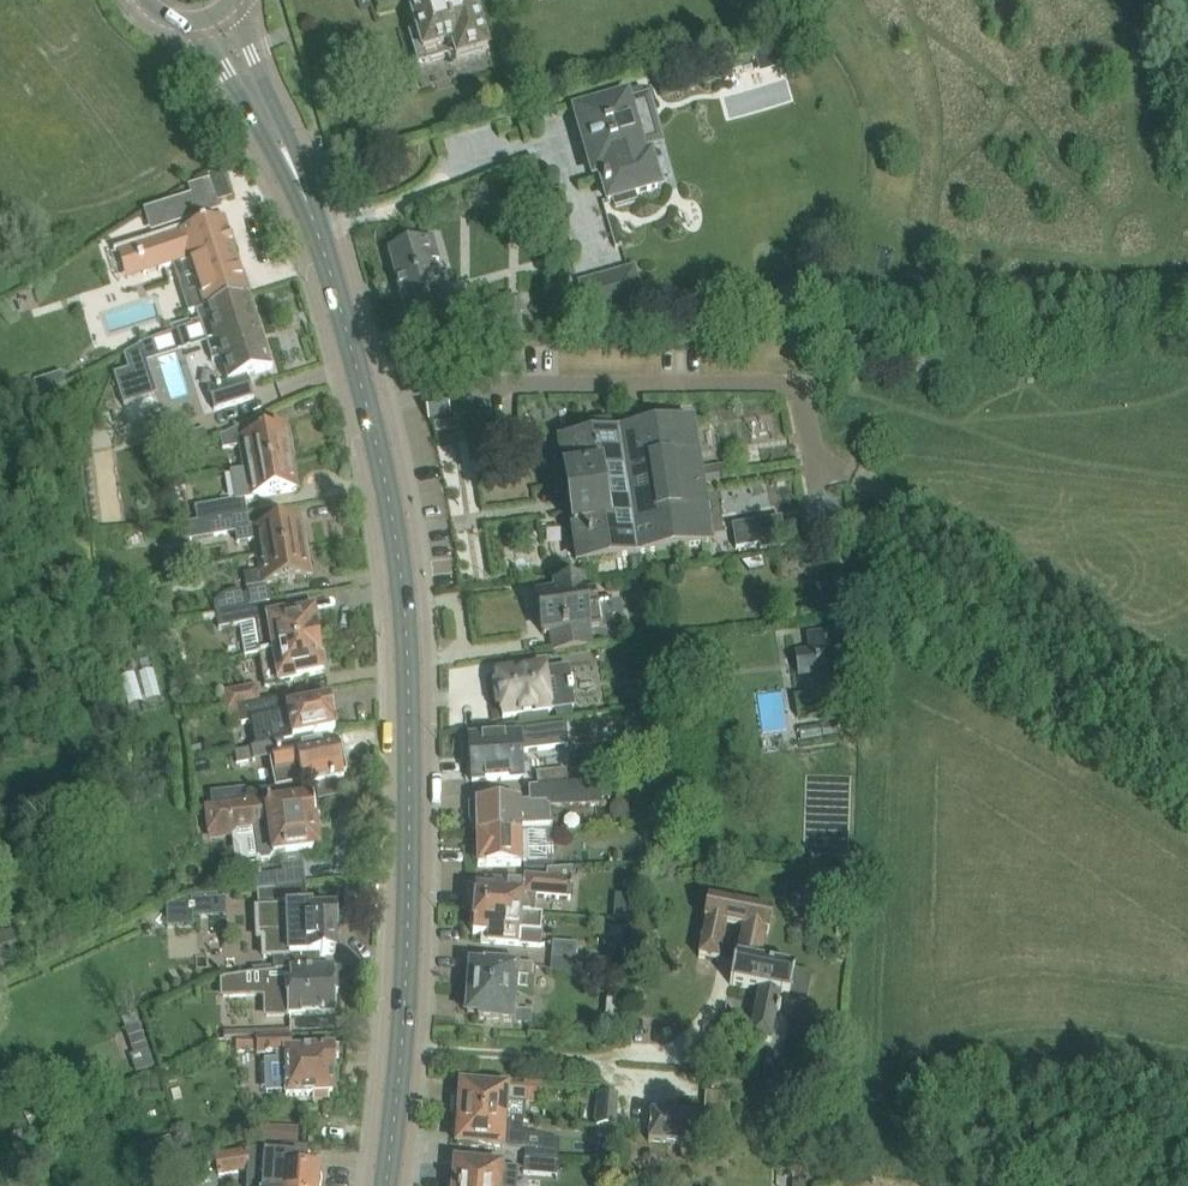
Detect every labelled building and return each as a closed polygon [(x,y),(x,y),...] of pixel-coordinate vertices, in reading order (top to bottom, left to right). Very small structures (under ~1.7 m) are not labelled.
[(474,1),(477,0),(375,0),(379,14),(410,4),(419,33),(410,35),(421,68),(458,57),(459,61),(490,51),(474,1)] [(601,174),(608,202),(657,188),(649,158),(643,160),(639,146),(659,141),(647,100),(627,105),(626,100),(576,114),(594,176),(601,174)] [(192,197),(154,209),(160,229),(217,211),(208,183),(189,189),(192,197)] [(183,228),(114,251),(114,253),(135,246),(144,275),(188,260),(204,309),(204,311),(249,297),(239,268),(224,220),(182,233),(181,231),(183,230),(183,228)] [(422,243),(389,253),(410,324),(433,318),(436,330),(515,331),(515,303),(439,302),(422,243)] [(616,282),(646,280),(643,249),(613,251),(616,282)] [(594,280),(580,284),(589,313),(602,309),(594,280)] [(272,369),(249,297),(204,311),(212,334),(204,337),(211,360),(220,357),(228,383),(229,383),(230,384),(208,391),(215,412),(254,399),(247,378),(244,379),(244,378),(272,369)] [(160,324),(152,327),(175,403),(200,396),(181,336),(165,341),(160,324)] [(159,388),(146,357),(117,369),(129,400),(159,388)] [(61,373),(33,382),(38,398),(65,384),(61,373)] [(430,384),(432,400),(455,397),(453,380),(430,384)] [(445,401),(426,405),(430,420),(449,415),(445,401)] [(587,442),(561,446),(579,564),(708,544),(690,426),(620,437),(617,420),(588,424),(591,442),(587,442)] [(248,423),(220,437),(223,450),(241,446),(245,471),(294,463),(291,443),(289,443),(286,424),(268,427),(269,433),(251,436),(248,423)] [(245,471),(231,473),(236,499),(238,499),(245,498),(296,490),(295,480),(297,480),(294,463),(245,471)] [(236,499),(195,507),(198,523),(204,522),(248,514),(245,498),(238,499),(236,499)] [(248,514),(204,522),(206,537),(236,532),(238,544),(255,540),(258,557),(308,548),(305,530),(302,530),(300,520),(259,528),(258,525),(250,527),(248,514)] [(217,599),(214,602),(216,614),(251,607),(266,604),(263,586),(267,586),(267,585),(311,578),(309,567),(312,566),(308,548),(258,557),(261,572),(245,575),(248,593),(244,593),(243,589),(239,589),(235,589),(231,590),(227,592),(222,594),(217,599)] [(761,560),(740,564),(749,572),(763,569),(761,560)] [(550,634),(553,652),(593,646),(590,628),(602,626),(599,606),(598,606),(596,589),(583,591),(582,583),(555,587),(557,595),(537,598),(543,635),(550,634)] [(251,607),(216,614),(220,630),(242,625),(245,637),(248,656),(259,654),(320,644),(320,641),(321,636),(320,631),(318,629),(315,613),(283,619),(283,616),(269,619),(266,604),(251,607)] [(843,688),(835,632),(808,636),(810,653),(816,653),(817,660),(815,661),(816,666),(818,665),(819,673),(813,674),(816,692),(843,688)] [(320,644),(259,654),(263,674),(265,686),(274,684),(279,683),(279,685),(295,682),(294,679),(325,674),(323,661),(324,656),(323,650),(321,647),(320,644)] [(497,677),(503,715),(502,715),(503,719),(550,713),(550,711),(574,707),(569,669),(545,672),(544,670),(497,677)] [(261,704),(257,686),(224,692),(228,711),(239,708),(261,704)] [(335,733),(333,721),(336,715),(335,708),(331,705),(330,701),(275,713),(273,701),(261,704),(239,708),(242,724),(249,722),(254,750),(280,744),(335,733)] [(519,736),(469,740),(472,783),(524,779),(521,745),(541,743),(541,748),(556,746),(555,730),(518,732),(519,736)] [(337,743),(272,755),(276,771),(273,772),(279,801),(305,795),(303,786),(344,778),(344,777),(347,771),(346,765),(341,762),(337,743)] [(254,750),(239,753),(241,764),(256,761),(254,750)] [(568,772),(537,775),(538,788),(569,785),(568,772)] [(477,806),(470,806),(470,823),(477,822),(477,835),(520,835),(530,835),(551,834),(554,834),(556,829),(551,826),(550,809),(603,804),(600,781),(569,785),(538,788),(529,788),(529,803),(477,804),(477,806)] [(319,852),(315,822),(320,816),(319,808),(313,805),(313,802),(273,807),(272,801),(205,809),(209,841),(238,838),(237,832),(254,830),(258,859),(262,863),(270,862),(272,858),(319,852)] [(477,850),(473,854),(473,861),(478,866),(478,868),(521,867),(521,864),(540,863),(540,842),(551,842),(551,834),(530,835),(520,835),(477,835),(477,850)] [(553,839),(551,852),(576,856),(579,843),(553,839)] [(472,896),(471,911),(529,916),(531,897),(569,900),(572,869),(547,871),(546,878),(524,876),(523,885),(486,882),(485,890),(476,889),(476,896),(472,896)] [(306,885),(304,870),(257,875),(259,890),(306,885)] [(307,900),(306,885),(259,890),(260,905),(307,900)] [(706,922),(699,958),(719,962),(726,926),(744,930),(738,959),(735,958),(730,985),(759,991),(751,1030),(749,1040),(772,1044),(774,1034),(778,1015),(781,1015),(782,1009),(779,1009),(782,995),(790,997),(791,996),(808,999),(813,975),(795,971),(796,970),(762,963),(768,934),(769,935),(770,932),(772,916),(773,913),(772,913),(768,912),(749,908),(747,908),(730,905),(729,905),(712,901),(710,901),(708,900),(708,903),(705,919),(704,922),(706,922)] [(26,921),(19,905),(0,914),(0,933),(26,921)] [(335,956),(334,934),(336,933),(336,919),(339,919),(338,909),(329,909),(329,912),(312,913),(312,908),(255,909),(256,942),(261,941),(262,957),(272,957),(273,973),(312,970),(319,970),(319,956),(319,958),(326,958),(326,956),(335,956)] [(471,911),(470,928),(473,928),(473,935),(482,935),(481,943),(532,947),(540,948),(543,917),(529,916),(471,911)] [(22,926),(0,935),(0,942),(8,960),(32,950),(22,926)] [(576,960),(577,945),(553,943),(552,958),(576,960)] [(594,976),(595,961),(576,960),(552,958),(551,972),(594,976)] [(467,971),(466,986),(471,986),(471,989),(519,994),(519,992),(535,994),(537,965),(484,961),(484,966),(473,965),(472,971),(467,971)] [(335,1015),(334,970),(319,970),(312,970),(273,973),(251,973),(252,987),(284,985),(283,978),(291,977),(291,986),(286,987),(286,993),(270,993),(272,1017),(335,1015)] [(465,995),(464,1010),(469,1011),(469,1014),(480,1015),(480,1020),(532,1024),(534,1011),(520,1010),(520,1009),(518,1009),(519,994),(471,989),(471,996),(465,995)] [(607,1001),(605,1031),(622,1032),(624,1002),(607,1001)] [(288,1028),(262,1029),(262,1017),(241,1018),(242,1034),(288,1032),(288,1028)] [(335,1074),(334,1059),(339,1059),(339,1049),(292,1049),(292,1037),(236,1040),(237,1052),(257,1052),(258,1056),(285,1055),(286,1078),(274,1078),(275,1093),(285,1092),(285,1097),(309,1096),(309,1095),(333,1095),(332,1074),(335,1074)] [(456,1097),(454,1116),(513,1121),(522,1122),(524,1104),(534,1105),(535,1099),(543,1100),(544,1083),(525,1082),(525,1091),(462,1087),(461,1097),(456,1097)] [(727,1119),(729,1095),(705,1093),(703,1116),(678,1114),(678,1106),(666,1105),(666,1113),(651,1112),(649,1142),(708,1147),(710,1118),(727,1119)] [(599,1095),(597,1127),(616,1129),(618,1097),(599,1095)] [(510,1150),(512,1121),(454,1116),(453,1134),(458,1134),(457,1146),(510,1150)] [(550,1140),(527,1139),(525,1161),(548,1163),(550,1140)] [(245,1185),(321,1185),(321,1184),(321,1183),(321,1181),(321,1180),(321,1179),(320,1177),(320,1176),(319,1175),(320,1170),(300,1168),(301,1157),(263,1155),(264,1149),(247,1148),(247,1151),(251,1171),(246,1172),(245,1185)] [(247,1151),(215,1156),(218,1176),(246,1172),(251,1171),(247,1151)] [(558,1163),(548,1163),(525,1161),(524,1175),(557,1178),(558,1163)] [(449,1185),(505,1185),(507,1168),(456,1164),(455,1175),(450,1175),(449,1185)]
